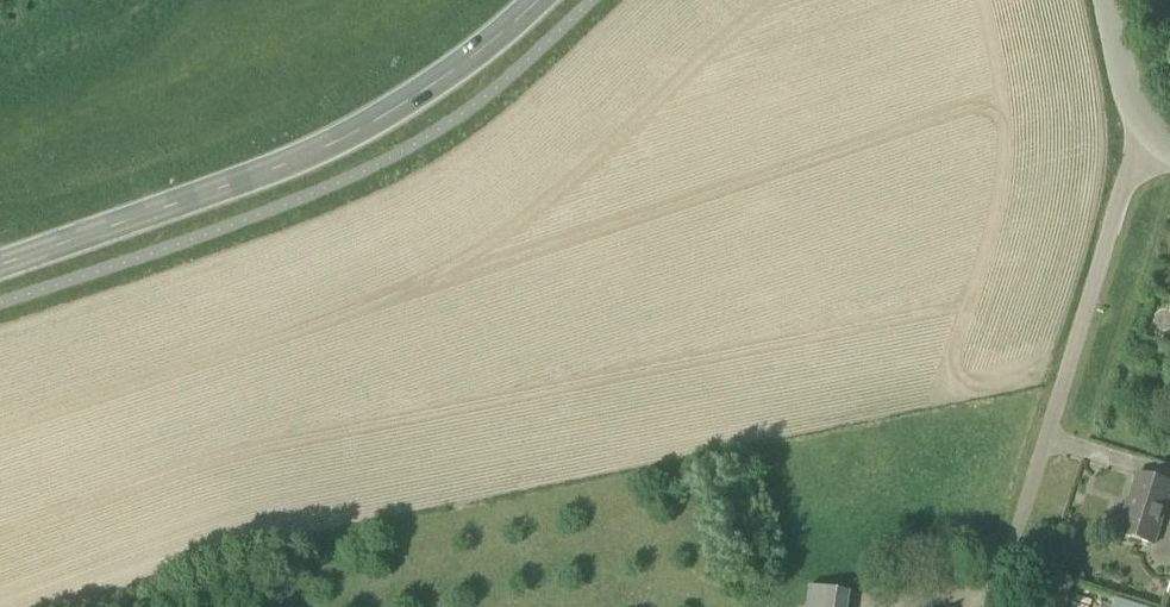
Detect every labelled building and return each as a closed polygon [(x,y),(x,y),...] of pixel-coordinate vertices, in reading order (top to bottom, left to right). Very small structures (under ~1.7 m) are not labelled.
[(1159,464),(1154,480),(1137,475),(1118,535),(1154,546),(1169,496),(1169,468),(1159,464)] [(849,592),(808,586),(805,606),(847,606),(849,592)]
